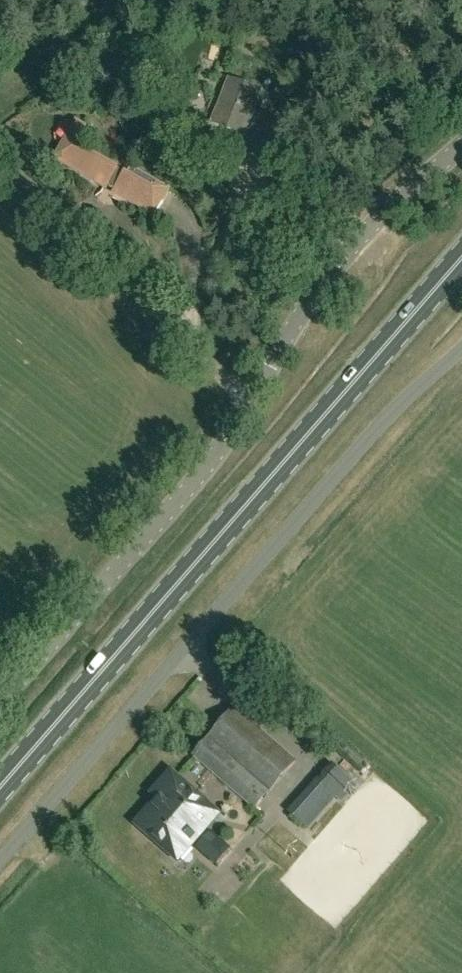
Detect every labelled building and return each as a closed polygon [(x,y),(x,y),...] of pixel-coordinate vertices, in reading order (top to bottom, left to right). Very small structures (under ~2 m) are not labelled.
[(265,130),(252,125),(264,94),(229,79),(211,123),(247,138),(260,143),(256,153),(275,160),(284,138),(287,132),(290,124),(291,123),(271,114),(265,130)] [(128,174),(80,146),(90,127),(78,120),(68,139),(56,159),(156,216),(172,189),(133,167),(128,174)] [(256,807),(297,759),(237,708),(196,756),(256,807)] [(179,861),(220,814),(171,771),(152,794),(157,799),(136,823),(179,861)] [(210,859),(222,845),(214,839),(202,852),(210,859)]
